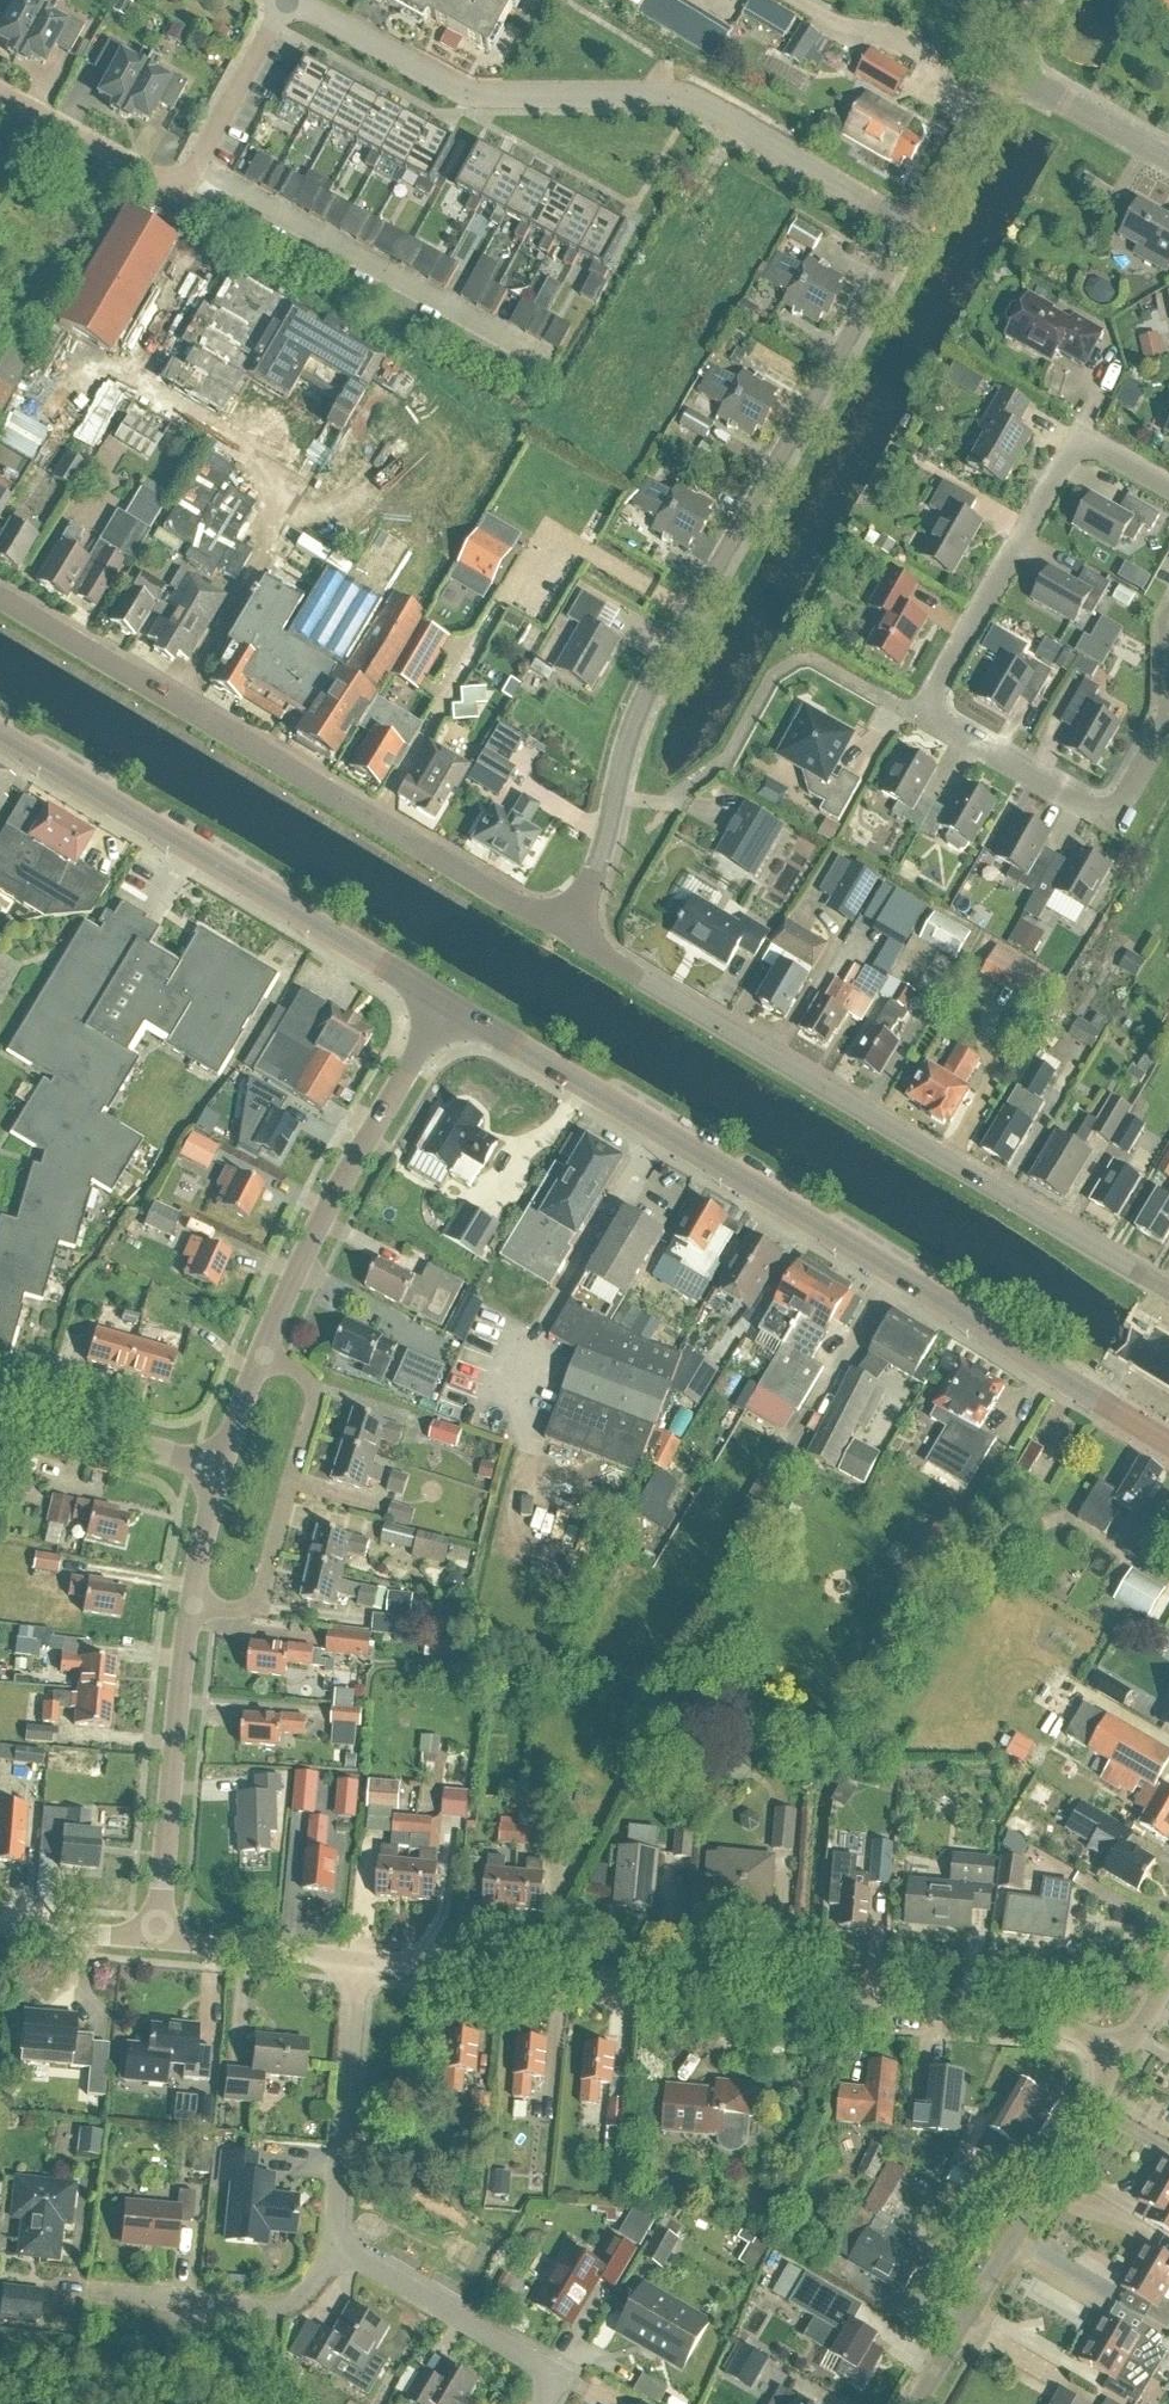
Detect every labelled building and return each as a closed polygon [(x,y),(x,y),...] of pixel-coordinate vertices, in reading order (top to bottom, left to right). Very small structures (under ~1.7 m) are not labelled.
[(48,1),(46,0),(36,0),(32,7),(19,0),(0,0),(0,18),(5,21),(0,29),(0,43),(9,48),(6,55),(15,60),(48,1)] [(132,6),(120,0),(118,0),(111,14),(124,21),(132,6)] [(425,27),(429,19),(490,52),(519,0),(377,0),(425,27)] [(639,10),(645,0),(623,0),(639,10)] [(1149,1),(1166,11),(1168,5),(1168,0),(1150,0),(1149,1)] [(56,6),(48,1),(15,60),(24,65),(28,58),(43,67),(54,48),(68,56),(84,28),(68,19),(64,25),(50,17),(56,6)] [(221,47),(229,32),(213,23),(205,38),(221,47)] [(184,49),(192,34),(174,24),(165,39),(184,49)] [(782,56),(801,68),(805,61),(818,70),(834,46),(802,25),(782,56)] [(463,40),(447,32),(440,46),(456,54),(463,40)] [(109,41),(93,69),(108,78),(97,97),(112,105),(109,112),(118,117),(151,58),(142,53),(135,64),(121,56),(125,50),(109,41)] [(871,51),(855,78),(893,100),(909,73),(871,51)] [(151,58),(118,117),(127,122),(131,115),(146,124),(157,105),(172,113),(187,85),(171,76),(168,82),(153,74),(160,62),(151,58)] [(308,121),(332,76),(308,62),(283,107),(308,121)] [(357,89),(332,76),(308,121),(332,134),(357,89)] [(356,148),(381,103),(357,89),(332,134),(356,148)] [(905,135),(909,129),(914,120),(868,93),(843,136),(891,163),(892,161),(901,167),(905,161),(911,164),(922,145),(905,135)] [(405,116),(381,103),(356,148),(380,161),(405,116)] [(380,161),(405,175),(429,130),(405,116),(380,161)] [(429,130),(405,175),(429,188),(454,143),(429,130)] [(466,211),(475,216),(482,204),(506,161),(480,147),(457,190),(473,199),(466,211)] [(506,161),(482,204),(507,217),(530,175),(506,161)] [(257,187),(267,193),(280,169),(270,163),(257,187)] [(280,169),(267,193),(278,199),(291,175),(280,169)] [(530,175),(507,217),(521,226),(515,238),(524,243),(531,231),(554,188),(530,175)] [(1092,188),(1095,183),(1087,178),(1084,183),(1092,188)] [(554,188),(531,231),(546,239),(539,251),(549,256),(555,244),(579,201),(554,188)] [(305,214),(315,219),(328,195),(318,190),(305,214)] [(339,201),(328,195),(315,219),(325,225),(339,201)] [(579,201),(555,244),(570,253),(564,264),(573,270),(580,258),(603,215),(579,201)] [(1158,218),(1160,215),(1140,204),(1120,238),(1122,239),(1123,236),(1141,245),(1135,256),(1166,273),(1168,267),(1168,224),(1158,218)] [(57,323),(109,354),(174,242),(123,212),(57,323)] [(603,215),(580,258),(595,266),(589,276),(604,284),(609,274),(604,271),(628,229),(603,215)] [(364,246),(377,222),(367,216),(354,240),(364,246)] [(387,228),(377,222),(364,246),(374,252),(387,228)] [(797,222),(788,238),(814,253),(823,237),(797,222)] [(771,269),(834,305),(838,291),(844,281),(828,272),(830,270),(823,263),(820,267),(809,260),(803,270),(779,256),(771,269)] [(428,281),(437,286),(450,262),(441,257),(428,281)] [(460,267),(450,262),(437,286),(446,291),(460,267)] [(771,269),(764,265),(758,275),(765,280),(764,282),(788,296),(783,305),(794,312),(793,317),(802,319),(803,317),(818,325),(824,316),(834,305),(771,269)] [(170,362),(158,381),(220,417),(230,400),(237,404),(250,382),(243,378),(285,306),(231,274),(209,312),(202,307),(179,345),(192,352),(182,369),(170,362)] [(490,284),(477,308),(486,313),(499,289),(490,284)] [(508,294),(499,289),(486,313),(495,318),(508,294)] [(1149,296),(1113,304),(1121,343),(1158,335),(1149,296)] [(1070,324),(1051,313),(1053,310),(1029,297),(1022,310),(1016,307),(1012,308),(1006,319),(1007,323),(1012,326),(1005,338),(1035,354),(1038,353),(1052,361),(1057,351),(1084,366),(1102,332),(1074,317),(1070,324)] [(761,310),(745,301),(736,317),(751,326),(761,310)] [(344,430),(382,366),(384,362),(316,324),(285,306),(243,378),(250,382),(274,397),(287,404),(299,382),(337,404),(325,426),(341,435),(344,430)] [(539,311),(525,334),(535,340),(548,316),(539,311)] [(557,321),(548,316),(535,340),(544,344),(557,321)] [(1158,335),(1139,339),(1145,363),(1164,359),(1158,335)] [(35,354),(4,338),(0,346),(0,418),(35,354)] [(738,353),(731,365),(740,371),(747,359),(738,353)] [(954,364),(946,378),(964,388),(972,374),(954,364)] [(706,382),(769,418),(773,403),(779,394),(763,385),(765,383),(758,376),(754,380),(743,373),(738,383),(713,369),(706,382)] [(1130,380),(1115,404),(1135,415),(1149,392),(1130,380)] [(769,418),(706,382),(698,395),(723,409),(718,418),(729,424),(727,430),(737,432),(737,429),(753,438),(759,429),(769,418)] [(1003,487),(1031,438),(1016,429),(1030,406),(1003,391),(980,430),(987,434),(969,467),(1003,487)] [(31,447),(54,459),(82,404),(59,393),(31,447)] [(689,410),(680,426),(705,441),(715,425),(689,410)] [(114,440),(148,461),(162,439),(128,417),(114,440)] [(254,422),(243,449),(260,456),(272,429),(254,422)] [(51,478),(71,491),(87,467),(66,454),(51,478)] [(206,456),(162,533),(189,549),(224,488),(233,471),(206,456)] [(16,489),(0,480),(0,517),(16,489)] [(129,563),(147,534),(171,496),(146,481),(123,518),(115,513),(96,543),(129,563)] [(648,481),(641,494),(704,531),(708,516),(714,507),(698,498),(700,496),(693,489),(689,493),(678,486),(673,496),(648,481)] [(944,483),(929,509),(944,517),(920,558),(953,576),(982,525),(968,518),(977,502),(944,483)] [(1133,487),(1127,498),(1119,512),(1092,497),(1074,529),(1115,552),(1122,540),(1134,543),(1143,527),(1151,532),(1166,506),(1133,487)] [(254,505),(224,488),(189,549),(183,560),(213,577),(215,572),(232,543),(254,505)] [(313,494),(296,501),(302,515),(318,509),(313,494)] [(704,531),(641,494),(633,507),(658,522),(652,531),(663,537),(662,543),(672,545),(672,542),(688,551),(693,542),(704,531)] [(0,538),(0,563),(17,572),(43,527),(15,511),(0,538)] [(70,526),(63,536),(62,536),(33,583),(63,601),(68,594),(75,598),(75,599),(94,610),(121,564),(101,551),(101,552),(93,547),(83,562),(74,556),(82,543),(78,541),(82,533),(70,526)] [(479,531),(457,567),(492,588),(513,551),(479,531)] [(251,554),(232,543),(215,572),(234,583),(251,554)] [(450,604),(468,591),(443,557),(426,570),(450,604)] [(174,591),(165,607),(157,602),(150,614),(158,619),(145,640),(155,647),(151,653),(169,664),(173,657),(184,663),(224,597),(180,570),(169,589),(174,591)] [(380,602),(326,570),(285,639),(279,636),(300,602),(264,580),(224,645),(231,649),(209,684),(239,703),(243,695),(282,719),(294,700),(310,710),(293,738),(331,761),(351,728),(356,731),(359,725),(374,700),(424,616),(391,596),(343,675),(338,672),(380,602)] [(1092,617),(1110,585),(1085,571),(1077,585),(1050,570),(1032,602),(1074,625),(1081,613),(1092,617)] [(132,639),(148,613),(150,614),(157,602),(165,588),(141,573),(140,574),(133,571),(123,588),(127,590),(107,625),(132,639)] [(885,616),(867,649),(901,668),(927,621),(905,609),(917,586),(890,571),(869,607),(885,616)] [(1135,596),(1120,588),(1113,601),(1127,609),(1135,596)] [(592,691),(620,643),(597,630),(609,609),(583,594),(568,620),(581,628),(557,670),(592,691)] [(390,676),(418,692),(449,639),(421,623),(390,676)] [(1000,660),(977,699),(1009,718),(1024,691),(1038,699),(1052,674),(1023,657),(1029,648),(994,628),(982,649),(1000,660)] [(1084,636),(1075,652),(1081,655),(1102,667),(1111,651),(1084,636)] [(1079,723),(1063,750),(1095,768),(1120,726),(1107,719),(1110,708),(1094,699),(1099,690),(1085,682),(1065,716),(1079,723)] [(489,706),(488,690),(463,692),(464,708),(455,708),(456,723),(480,722),(479,707),(489,706)] [(374,700),(359,725),(372,733),(350,769),(378,787),(391,766),(395,768),(406,751),(405,750),(416,731),(402,722),(404,718),(374,700)] [(798,725),(780,757),(801,768),(807,795),(825,804),(820,813),(839,823),(862,782),(843,772),(838,781),(829,776),(852,737),(818,718),(816,713),(807,708),(803,709),(797,721),(798,725)] [(499,726),(475,766),(506,785),(515,770),(507,765),(522,740),(499,726)] [(415,811),(432,821),(452,788),(452,787),(464,767),(436,750),(424,771),(416,767),(407,782),(397,799),(416,809),(415,811)] [(920,830),(935,805),(921,797),(936,771),(904,752),(881,794),(899,804),(893,814),(920,830)] [(6,799),(3,797),(13,781),(0,773),(0,809),(6,799)] [(948,813),(935,805),(920,830),(935,839),(941,828),(950,834),(946,841),(948,847),(960,853),(966,851),(970,845),(972,846),(996,804),(964,786),(948,813)] [(23,796),(0,835),(0,877),(23,891),(24,889),(51,906),(43,919),(44,920),(90,915),(108,886),(75,866),(92,838),(45,810),(44,813),(25,801),(27,798),(23,796)] [(470,844),(516,873),(538,838),(526,830),(538,810),(522,799),(509,820),(492,809),(470,844)] [(752,872),(779,826),(749,808),(722,854),(752,872)] [(1035,895),(1049,870),(1035,862),(1051,836),(1019,817),(995,859),(1013,869),(1007,879),(1035,895)] [(841,829),(826,821),(818,836),(832,844),(841,829)] [(1063,878),(1049,870),(1035,895),(1050,904),(1056,893),(1086,911),(1110,869),(1078,851),(1063,878)] [(819,892),(832,899),(826,909),(852,925),(880,879),(876,877),(880,871),(859,858),(855,865),(853,864),(852,866),(839,858),(819,892)] [(781,904),(792,910),(812,872),(798,865),(785,890),(771,883),(757,909),(774,917),(781,904)] [(888,933),(906,944),(924,914),(909,906),(912,901),(908,899),(908,900),(898,893),(899,891),(884,882),(872,902),(885,910),(878,921),(891,929),(888,933)] [(755,958),(769,933),(744,918),(739,926),(696,900),(674,936),(727,968),(739,948),(755,958)] [(8,1358),(21,1308),(19,1308),(22,1297),(40,1303),(57,1246),(73,1250),(90,1191),(88,1190),(90,1183),(109,1195),(141,1142),(99,1117),(103,1109),(107,1111),(137,1060),(125,1053),(142,1025),(166,1040),(163,1046),(216,1078),(242,1034),(240,1033),(247,1020),(249,1021),(276,977),(207,936),(203,943),(193,938),(177,966),(147,949),(158,930),(144,921),(146,919),(121,904),(112,917),(104,913),(97,925),(101,928),(98,933),(83,924),(6,1053),(52,1081),(48,1086),(42,1082),(10,1135),(43,1155),(39,1168),(32,1166),(15,1223),(0,1219),(0,1355),(8,1358)] [(935,914),(920,941),(938,952),(957,962),(971,935),(935,914)] [(1010,942),(1034,955),(1045,934),(1021,922),(1010,942)] [(772,947),(773,947),(786,955),(771,980),(772,983),(760,1004),(784,1018),(795,1000),(797,1001),(809,980),(807,979),(812,971),(813,971),(827,947),(787,923),(772,947)] [(938,952),(920,941),(915,938),(889,978),(891,980),(881,997),(890,1002),(884,1012),(885,1013),(899,1022),(904,1023),(908,1015),(906,1012),(938,952)] [(889,943),(870,975),(873,977),(886,984),(904,952),(902,951),(889,943)] [(980,976),(1031,1005),(1047,977),(997,947),(980,976)] [(1137,980),(1147,963),(1129,952),(1118,969),(1137,980)] [(862,1024),(875,1003),(862,995),(873,977),(870,975),(856,966),(844,986),(837,982),(825,1002),(821,999),(802,1032),(826,1046),(834,1031),(838,1033),(848,1015),(862,1024)] [(1056,981),(1045,998),(1056,1004),(1066,987),(1056,981)] [(287,1015),(274,1037),(253,1072),(320,1113),(353,1058),(356,1059),(370,1036),(355,1026),(355,1025),(301,992),(287,1015)] [(242,1066),(253,1072),(274,1037),(287,1015),(277,1009),(242,1066)] [(899,1022),(885,1013),(874,1031),(872,1030),(853,1062),(879,1077),(898,1045),(888,1040),(899,1022)] [(1098,1016),(1091,1027),(1079,1020),(1069,1038),(1092,1051),(1109,1022),(1098,1016)] [(1018,1089),(1010,1103),(1005,1110),(1004,1110),(980,1152),(1009,1168),(1045,1105),(1040,1102),(1061,1065),(1041,1053),(1049,1041),(1039,1035),(1036,1041),(1035,1040),(1030,1050),(1029,1049),(1010,1084),(1018,1089)] [(964,1088),(980,1060),(959,1048),(942,1075),(928,1067),(908,1100),(922,1109),(920,1112),(931,1119),(931,1120),(943,1127),(946,1123),(950,1125),(970,1092),(964,1088)] [(1133,1069),(1127,1077),(1141,1085),(1146,1077),(1133,1069)] [(248,1080),(241,1124),(254,1131),(243,1150),(257,1158),(259,1153),(277,1162),(296,1129),(276,1118),(285,1101),(248,1080)] [(1089,1119),(1077,1140),(1085,1145),(1091,1135),(1110,1146),(1132,1110),(1111,1097),(1096,1123),(1089,1119)] [(483,1123),(456,1107),(449,1119),(441,1114),(418,1151),(453,1172),(450,1176),(470,1188),(496,1145),(477,1133),(483,1123)] [(1111,1145),(1128,1156),(1144,1129),(1128,1119),(1111,1145)] [(191,1133),(179,1157),(195,1165),(200,1156),(213,1163),(220,1149),(191,1133)] [(1077,1140),(1074,1146),(1057,1136),(1031,1179),(1065,1199),(1090,1156),(1082,1151),(1085,1145),(1077,1140)] [(621,1163),(588,1142),(569,1173),(556,1165),(500,1258),(550,1289),(573,1251),(569,1249),(621,1163)] [(1157,1173),(1168,1180),(1168,1153),(1157,1173)] [(1140,1179),(1114,1164),(1091,1203),(1117,1219),(1140,1179)] [(246,1223),(263,1189),(225,1169),(216,1188),(228,1195),(221,1210),(246,1223)] [(191,1180),(168,1204),(184,1219),(194,1208),(204,1217),(217,1203),(191,1180)] [(1162,1246),(1168,1235),(1168,1199),(1168,1200),(1158,1194),(1136,1230),(1162,1246)] [(665,1258),(655,1274),(700,1300),(709,1284),(722,1262),(716,1259),(730,1236),(735,1239),(741,1229),(726,1220),(696,1202),(674,1240),(675,1240),(665,1258)] [(442,1236),(479,1259),(500,1226),(463,1203),(442,1236)] [(143,1227),(170,1240),(181,1216),(153,1204),(150,1210),(143,1207),(139,1216),(146,1219),(143,1227)] [(678,1355),(677,1355),(642,1342),(611,1324),(665,1233),(625,1210),(550,1337),(577,1353),(544,1440),(637,1475),(643,1459),(669,1390),(676,1394),(689,1359),(678,1355)] [(781,1256),(748,1237),(715,1292),(748,1312),(781,1256)] [(214,1291),(229,1257),(191,1240),(182,1259),(195,1265),(188,1280),(214,1291)] [(379,1263),(365,1289),(439,1328),(461,1286),(428,1268),(421,1282),(414,1278),(413,1280),(379,1263)] [(823,1281),(797,1266),(774,1305),(776,1305),(759,1333),(783,1347),(823,1281)] [(823,1281),(783,1347),(758,1389),(798,1412),(824,1369),(811,1361),(827,1334),(825,1333),(833,1321),(845,1329),(860,1304),(823,1281)] [(449,1333),(467,1342),(486,1303),(480,1300),(483,1292),(472,1286),(449,1333)] [(110,1332),(136,1335),(140,1307),(114,1304),(110,1332)] [(624,1304),(614,1323),(632,1333),(642,1315),(642,1314),(624,1304)] [(934,1371),(934,1370),(922,1363),(934,1341),(935,1341),(936,1340),(893,1314),(892,1315),(893,1316),(870,1355),(924,1388),(934,1371)] [(642,1315),(632,1333),(650,1343),(660,1325),(642,1315)] [(347,1323),(333,1354),(365,1368),(362,1376),(382,1385),(394,1360),(392,1359),(397,1348),(381,1341),(382,1339),(347,1323)] [(94,1332),(85,1363),(126,1374),(135,1344),(120,1339),(94,1332)] [(135,1344),(126,1374),(167,1386),(176,1355),(151,1348),(135,1344)] [(692,1350),(689,1359),(676,1394),(698,1407),(720,1372),(693,1355),(695,1352),(692,1350)] [(443,1369),(408,1353),(394,1386),(429,1401),(443,1369)] [(960,1364),(933,1408),(937,1410),(930,1421),(946,1430),(931,1457),(971,1481),(994,1443),(995,1443),(996,1443),(978,1432),(1004,1390),(960,1364)] [(813,1438),(802,1459),(805,1461),(807,1457),(834,1471),(835,1471),(857,1429),(865,1433),(884,1396),(875,1390),(876,1387),(852,1373),(852,1372),(851,1371),(816,1439),(813,1438)] [(354,1414),(343,1448),(375,1459),(380,1442),(398,1448),(403,1431),(385,1425),(354,1414)] [(434,1423),(429,1441),(457,1450),(463,1432),(434,1423)] [(658,1432),(643,1459),(668,1472),(670,1468),(674,1471),(678,1464),(673,1461),(682,1445),(658,1432)] [(854,1441),(839,1470),(838,1472),(864,1486),(880,1454),(854,1441)] [(1043,1451),(1031,1444),(1017,1469),(1028,1476),(1043,1451)] [(343,1448),(332,1482),(364,1493),(367,1481),(379,1485),(383,1471),(372,1468),(375,1459),(343,1448)] [(481,1463),(478,1479),(491,1482),(495,1466),(481,1463)] [(1160,1476),(1140,1464),(1118,1500),(1099,1489),(1100,1487),(1098,1486),(1077,1521),(1079,1522),(1080,1520),(1103,1534),(1102,1536),(1104,1537),(1121,1509),(1136,1517),(1160,1476)] [(655,1524),(679,1485),(657,1472),(634,1511),(655,1524)] [(387,1494),(403,1498),(409,1478),(393,1473),(387,1494)] [(15,1476),(11,1490),(27,1495),(31,1480),(15,1476)] [(740,1514),(751,1521),(745,1532),(756,1538),(762,1529),(764,1530),(786,1492),(760,1478),(740,1514)] [(65,1528),(72,1501),(52,1496),(45,1523),(65,1528)] [(92,1504),(92,1506),(76,1501),(71,1518),(87,1523),(83,1536),(121,1547),(129,1519),(114,1515),(116,1511),(92,1504)] [(392,1504),(387,1520),(410,1527),(416,1512),(392,1504)] [(916,1554),(933,1565),(953,1536),(936,1524),(916,1554)] [(413,1558),(444,1566),(450,1541),(386,1525),(381,1544),(414,1552),(413,1558)] [(319,1531),(310,1565),(342,1573),(347,1556),(364,1560),(368,1543),(319,1531)] [(1122,1552),(1138,1562),(1151,1541),(1135,1531),(1122,1552)] [(32,1571),(58,1575),(60,1558),(34,1554),(32,1571)] [(19,1566),(0,1562),(0,1573),(16,1576),(19,1566)] [(302,1600),(334,1608),(337,1597),(357,1601),(356,1606),(372,1610),(377,1591),(340,1582),(342,1573),(310,1565),(302,1600)] [(1114,1601),(1130,1611),(1148,1621),(1166,1590),(1132,1570),(1114,1601)] [(86,1582),(70,1579),(58,1577),(56,1595),(83,1600),(81,1614),(120,1620),(124,1592),(110,1590),(111,1585),(87,1581),(86,1582)] [(414,1597),(387,1594),(386,1611),(412,1613),(414,1597)] [(18,1627),(17,1639),(32,1641),(33,1629),(18,1627)] [(326,1654),(369,1660),(372,1638),(329,1632),(326,1654)] [(114,1663),(88,1661),(90,1643),(50,1639),(49,1649),(62,1650),(61,1658),(60,1658),(59,1673),(78,1675),(76,1693),(111,1697),(114,1663)] [(431,1641),(430,1658),(453,1659),(454,1643),(431,1641)] [(251,1646),(247,1675),(285,1679),(287,1665),(325,1670),(325,1673),(335,1674),(336,1663),(322,1662),(323,1652),(313,1651),(313,1650),(287,1647),(287,1650),(251,1646)] [(14,1658),(13,1669),(24,1670),(25,1659),(14,1658)] [(1096,1693),(1123,1709),(1133,1692),(1106,1677),(1096,1693)] [(76,1696),(69,1696),(52,1694),(51,1705),(42,1704),(41,1723),(58,1725),(59,1710),(74,1712),(73,1727),(108,1730),(111,1697),(76,1693),(76,1696)] [(294,1709),(313,1709),(313,1693),(293,1694),(294,1709)] [(331,1727),(361,1729),(363,1711),(332,1708),(331,1727)] [(1157,1786),(1168,1766),(1168,1757),(1087,1709),(1068,1741),(1111,1765),(1110,1767),(1147,1788),(1151,1783),(1157,1787),(1157,1786)] [(280,1721),(243,1718),(241,1746),(279,1750),(281,1736),(305,1738),(306,1720),(280,1718),(280,1721)] [(24,1743),(55,1745),(57,1729),(25,1727),(24,1743)] [(1017,1735),(1007,1754),(1026,1765),(1037,1747),(1017,1735)] [(438,1757),(440,1740),(421,1737),(419,1755),(438,1757)] [(770,1746),(764,1761),(779,1768),(785,1752),(770,1746)] [(15,1749),(13,1764),(44,1768),(46,1752),(15,1749)] [(347,1755),(346,1769),(356,1770),(357,1755),(347,1755)] [(1110,1767),(1101,1781),(1120,1792),(1121,1790),(1133,1796),(1136,1790),(1143,1794),(1136,1807),(1147,1814),(1139,1827),(1167,1843),(1168,1839),(1168,1793),(1157,1786),(1157,1787),(1151,1783),(1147,1788),(1110,1767)] [(293,1814),(316,1816),(319,1776),(296,1774),(293,1814)] [(519,1828),(517,1847),(537,1849),(544,1776),(532,1775),(529,1800),(525,1800),(524,1802),(523,1814),(521,1814),(519,1828)] [(256,1796),(239,1796),(239,1821),(236,1821),(236,1837),(239,1837),(240,1855),(270,1854),(270,1835),(276,1835),(275,1796),(280,1796),(280,1778),(255,1779),(256,1796)] [(368,1810),(399,1813),(401,1784),(370,1782),(368,1810)] [(844,1807),(856,1791),(842,1785),(834,1801),(844,1807)] [(442,1819),(467,1821),(469,1793),(445,1791),(442,1819)] [(327,1814),(359,1818),(360,1805),(328,1801),(327,1814)] [(507,1801),(506,1812),(521,1814),(523,1814),(524,1802),(507,1801)] [(1137,1894),(1154,1864),(1125,1847),(1132,1835),(1079,1804),(1069,1821),(1094,1835),(1086,1850),(1107,1862),(1101,1873),(1137,1894)] [(21,1865),(26,1808),(0,1806),(0,1863),(21,1865)] [(772,1851),(794,1853),(798,1812),(775,1810),(772,1851)] [(62,1832),(59,1869),(95,1872),(98,1835),(87,1834),(89,1815),(67,1813),(65,1832),(62,1832)] [(410,1836),(412,1818),(394,1816),(392,1835),(410,1836)] [(966,1830),(982,1838),(990,1825),(974,1817),(966,1830)] [(408,1863),(404,1900),(434,1902),(437,1866),(436,1866),(437,1853),(439,1853),(443,1819),(433,1822),(433,1820),(412,1818),(410,1836),(412,1837),(411,1851),(410,1852),(420,1853),(419,1864),(408,1863)] [(311,1819),(309,1833),(308,1854),(306,1854),(303,1892),(333,1895),(336,1857),(324,1856),(327,1820),(311,1819)] [(501,1826),(499,1845),(517,1847),(519,1828),(501,1826)] [(673,1858),(692,1860),(695,1829),(676,1827),(673,1858)] [(1021,1861),(1030,1845),(1022,1840),(1007,1832),(996,1888),(1023,1893),(1028,1862),(1021,1861)] [(411,1851),(412,1837),(410,1836),(392,1835),(391,1849),(399,1849),(411,1851)] [(1055,1839),(1047,1857),(1065,1864),(1072,1847),(1055,1839)] [(869,1877),(868,1885),(889,1887),(893,1846),(892,1846),(879,1845),(873,1844),(871,1868),(869,1868),(869,1877)] [(404,1900),(408,1863),(398,1862),(399,1849),(391,1849),(382,1848),(381,1860),(379,1860),(375,1897),(404,1900)] [(619,1852),(614,1908),(652,1912),(657,1855),(619,1852)] [(715,1908),(767,1913),(772,1861),(720,1856),(720,1858),(710,1857),(708,1880),(718,1881),(715,1908)] [(834,1857),(830,1906),(842,1907),(841,1929),(866,1931),(869,1892),(867,1892),(868,1877),(855,1876),(856,1859),(834,1857)] [(485,1871),(482,1908),(511,1911),(515,1874),(505,1873),(506,1860),(488,1859),(487,1871),(485,1871)] [(905,1925),(969,1931),(971,1912),(988,1913),(992,1863),(953,1859),(951,1888),(909,1884),(905,1925)] [(515,1874),(511,1911),(541,1914),(544,1877),(543,1877),(544,1864),(527,1862),(526,1875),(515,1874)] [(1074,1871),(1067,1883),(1102,1906),(1109,1894),(1074,1871)] [(1005,1934),(1061,1943),(1070,1887),(1045,1883),(1041,1903),(1008,1898),(1003,1931),(1002,1931),(1002,1934),(1005,1935),(1005,1934)] [(20,2050),(19,2063),(69,2067),(89,2069),(89,2072),(87,2096),(104,2097),(109,2045),(91,2044),(91,2037),(86,2036),(73,2035),(74,2020),(23,2016),(20,2050)] [(150,2026),(148,2046),(126,2044),(122,2083),(166,2087),(168,2065),(183,2066),(181,2080),(208,2082),(211,2048),(196,2047),(197,2031),(150,2026)] [(479,2037),(449,2034),(445,2073),(447,2073),(445,2094),(461,2096),(463,2074),(475,2076),(479,2037)] [(305,2043),(254,2038),(251,2074),(225,2072),(223,2103),(259,2106),(261,2078),(302,2081),(305,2043)] [(547,2043),(517,2041),(514,2079),(515,2079),(513,2098),(529,2099),(531,2080),(544,2081),(547,2043)] [(615,2050),(585,2047),(581,2085),(582,2085),(580,2106),(597,2108),(599,2087),(611,2088),(615,2050)] [(868,2066),(866,2091),(841,2089),(837,2124),(890,2130),(896,2068),(868,2066)] [(913,2108),(910,2131),(943,2135),(954,2136),(957,2136),(957,2134),(958,2124),(958,2122),(959,2112),(964,2076),(930,2072),(927,2109),(913,2108)] [(976,2151),(1017,2174),(1046,2125),(1058,2104),(1018,2081),(989,2131),(988,2130),(976,2151)] [(714,2092),(666,2088),(662,2134),(717,2139),(719,2146),(724,2152),(731,2155),(740,2152),(746,2147),(748,2141),(750,2118),(754,2119),(756,2088),(715,2084),(714,2092)] [(973,2089),(965,2114),(987,2121),(995,2097),(973,2089)] [(469,2123),(488,2125),(492,2097),(473,2094),(469,2123)] [(192,2129),(210,2131),(213,2100),(194,2098),(192,2123),(193,2123),(192,2129)] [(625,2131),(627,2102),(609,2101),(606,2129),(607,2129),(605,2154),(617,2155),(618,2143),(621,2143),(622,2131),(625,2131)] [(513,2119),(526,2120),(527,2105),(514,2103),(513,2119)] [(79,2130),(76,2154),(100,2157),(103,2133),(79,2130)] [(857,2175),(874,2183),(889,2149),(877,2143),(875,2147),(871,2145),(857,2175)] [(210,2157),(211,2145),(201,2144),(200,2156),(210,2157)] [(292,2235),(295,2199),(269,2197),(271,2178),(253,2176),(255,2158),(221,2154),(219,2182),(230,2183),(224,2241),(264,2245),(265,2232),(292,2235)] [(1162,2160),(1150,2182),(1168,2193),(1168,2164),(1162,2160)] [(664,2170),(650,2179),(659,2194),(673,2185),(664,2170)] [(17,2257),(55,2261),(61,2208),(69,2209),(72,2187),(14,2180),(10,2219),(21,2220),(17,2257)] [(1137,2203),(1149,2210),(1142,2221),(1168,2236),(1168,2193),(1150,2182),(1137,2203)] [(495,2183),(495,2197),(510,2198),(511,2184),(495,2183)] [(121,2245),(173,2250),(176,2223),(190,2224),(192,2196),(176,2194),(175,2211),(125,2207),(121,2245)] [(847,2234),(836,2252),(849,2260),(848,2263),(902,2295),(915,2272),(923,2276),(935,2255),(890,2228),(894,2221),(882,2214),(880,2213),(876,2220),(864,2213),(860,2210),(848,2232),(847,2234)] [(643,2259),(663,2270),(680,2241),(660,2229),(643,2259)] [(569,2250),(538,2303),(573,2324),(601,2277),(615,2285),(634,2252),(614,2240),(597,2267),(569,2250)] [(1163,2242),(1156,2253),(1145,2247),(1132,2268),(1168,2289),(1168,2246),(1163,2242)] [(862,2309),(805,2275),(789,2266),(773,2296),(814,2320),(803,2339),(832,2356),(831,2358),(841,2364),(835,2376),(863,2391),(884,2353),(872,2346),(876,2339),(853,2325),(862,2309)] [(1132,2268),(1120,2290),(1150,2308),(1144,2318),(1167,2331),(1168,2327),(1168,2305),(1162,2301),(1168,2289),(1132,2268)] [(615,2335),(683,2373),(712,2322),(645,2283),(615,2335)] [(0,2316),(0,2321),(37,2325),(40,2292),(3,2288),(0,2316)] [(303,2362),(304,2360),(369,2397),(390,2360),(376,2352),(390,2329),(350,2305),(332,2336),(309,2322),(290,2355),(303,2362)] [(291,2332),(303,2315),(290,2307),(279,2324),(291,2332)] [(1103,2319),(1090,2340),(1127,2361),(1127,2360),(1154,2376),(1166,2355),(1156,2349),(1162,2339),(1140,2326),(1134,2337),(1103,2319)] [(1090,2340),(1078,2362),(1109,2380),(1104,2390),(1126,2402),(1128,2399),(1137,2403),(1138,2403),(1154,2376),(1127,2360),(1127,2361),(1090,2340)] [(724,2376),(751,2391),(768,2361),(742,2346),(724,2376)] [(448,2367),(439,2383),(421,2373),(404,2403),(406,2403),(468,2403),(464,2401),(475,2383),(448,2367)] [(770,2403),(808,2403),(797,2397),(796,2398),(779,2388),(770,2403)] [(1059,2394),(1053,2403),(1077,2403),(1059,2394)]
